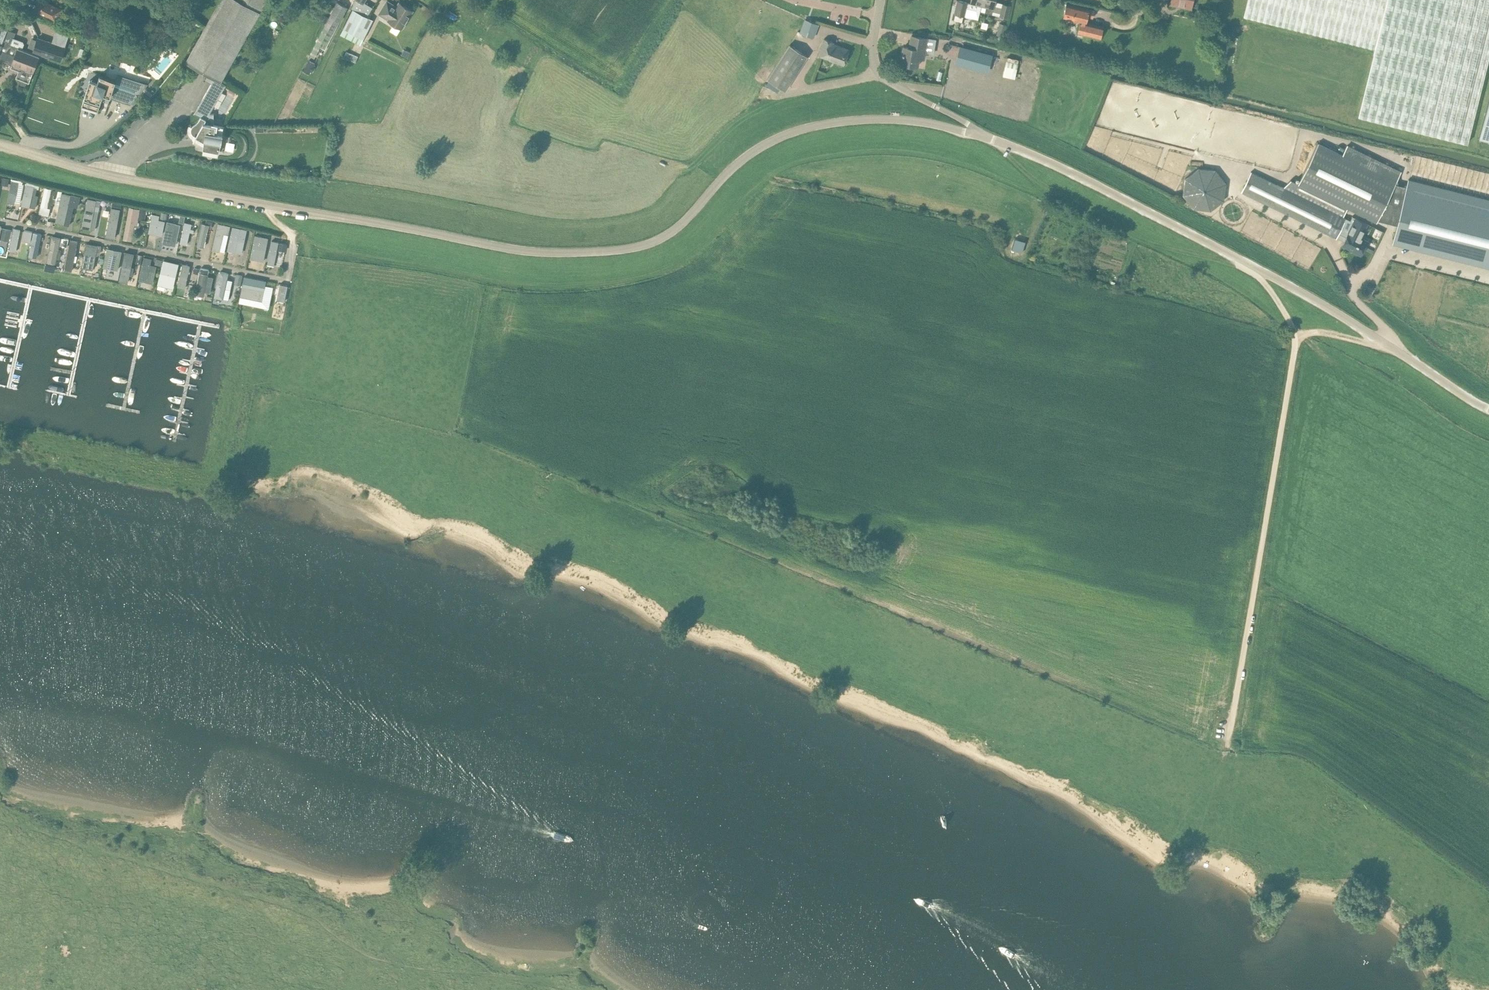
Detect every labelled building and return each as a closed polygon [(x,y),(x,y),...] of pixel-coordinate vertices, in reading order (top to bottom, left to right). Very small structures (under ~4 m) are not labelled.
[(33,11),(55,22),(62,9),(45,0),(39,0),(33,11)] [(260,11),(261,12),(268,0),(220,0),(186,61),(215,77),(221,81),(260,11)] [(352,8),(353,8),(368,16),(373,8),(364,3),(365,0),(355,0),(352,8)] [(953,14),(956,14),(954,20),(961,22),(963,16),(965,16),(967,7),(969,8),(976,10),(977,4),(982,6),(983,0),(971,0),(970,3),(958,0),(957,0),(953,14)] [(985,12),(992,14),(995,0),(983,0),(982,6),(986,7),(985,12)] [(1386,0),(1247,0),(1243,15),(1374,48),(1386,0)] [(1374,48),(1358,115),(1467,142),(1488,54),(1488,0),(1386,0),(1374,48)] [(327,16),(323,24),(325,25),(309,55),(314,58),(320,47),(325,50),(348,7),(337,1),(329,15),(330,15),(329,17),(327,16)] [(401,29),(412,11),(399,3),(396,7),(387,1),(379,14),(388,20),(388,21),(401,29)] [(1002,3),(999,15),(1008,17),(1011,5),(1002,3)] [(1063,17),(1080,21),(1077,31),(1101,37),(1103,25),(1086,21),(1088,15),(1093,17),(1094,10),(1089,9),(1066,3),(1063,17)] [(361,44),(364,38),(373,19),(353,8),(340,34),(361,44)] [(323,24),(327,16),(318,11),(313,19),(323,24)] [(24,43),(23,41),(14,37),(16,32),(7,29),(11,19),(0,15),(0,40),(3,41),(22,48),(24,43)] [(804,19),(799,33),(814,38),(819,24),(804,19)] [(996,35),(1003,37),(1006,25),(999,23),(996,35)] [(31,37),(28,47),(33,49),(32,51),(61,61),(66,46),(65,46),(69,34),(56,30),(52,41),(37,36),(36,39),(31,37)] [(824,38),(818,54),(844,64),(850,48),(841,45),(842,41),(827,35),(826,39),(824,38)] [(903,46),(900,62),(918,65),(919,57),(924,58),(927,38),(911,35),(909,47),(903,46)] [(39,55),(39,54),(22,48),(3,41),(0,40),(0,59),(34,70),(39,55)] [(789,44),(767,79),(786,90),(808,55),(789,44)] [(988,72),(992,54),(972,49),(960,46),(955,63),(968,67),(980,70),(988,72)] [(355,62),(358,56),(346,51),(344,58),(355,62)] [(1007,56),(1005,75),(1018,77),(1021,58),(1007,56)] [(314,62),(308,59),(302,70),(308,73),(310,71),(312,72),(315,66),(313,65),(314,62)] [(106,112),(116,80),(100,74),(98,82),(90,80),(82,105),(98,110),(98,109),(106,112)] [(224,127),(214,125),(214,113),(210,113),(226,84),(221,81),(215,77),(194,113),(200,117),(199,120),(198,121),(197,122),(196,123),(193,124),(193,125),(192,126),(191,127),(191,129),(192,132),(192,133),(193,135),(196,136),(194,140),(194,141),(197,136),(204,141),(203,148),(219,151),(221,144),(224,127)] [(1479,137),(1488,140),(1488,97),(1479,137)] [(1395,184),(1397,181),(1318,143),(1298,183),(1290,179),(1284,187),(1252,171),(1242,192),(1274,207),(1333,236),(1347,207),(1377,222),(1378,220),(1395,184)] [(1482,186),(1482,187),(1488,188),(1488,173),(1448,164),(1447,167),(1449,168),(1447,178),(1482,186)] [(1226,207),(1226,171),(1187,171),(1187,207),(1226,207)] [(23,180),(12,178),(12,180),(11,180),(7,202),(15,203),(18,183),(22,184),(23,180)] [(1378,220),(1397,225),(1392,242),(1488,266),(1488,199),(1408,179),(1407,186),(1395,184),(1378,220)] [(22,204),(30,206),(33,194),(35,195),(35,194),(37,188),(39,188),(40,184),(27,181),(27,184),(26,183),(22,204)] [(45,186),(41,205),(48,207),(50,193),(55,195),(56,190),(52,189),(52,188),(45,186)] [(71,193),(63,191),(56,221),(65,223),(69,204),(78,206),(80,195),(71,193)] [(82,227),(90,229),(94,210),(99,211),(100,206),(95,205),(97,200),(88,198),(82,227)] [(140,208),(129,206),(123,238),(132,240),(135,224),(137,224),(140,208)] [(115,238),(120,209),(111,208),(106,237),(115,238)] [(159,216),(153,214),(149,232),(155,234),(159,216)] [(179,217),(168,215),(163,238),(174,240),(179,217)] [(193,232),(194,229),(191,228),(192,223),(185,222),(180,243),(187,244),(190,231),(193,232)] [(202,222),(197,245),(204,246),(209,224),(202,222)] [(230,225),(218,222),(212,249),(219,251),(223,233),(228,234),(230,225)] [(21,228),(12,226),(5,257),(15,259),(21,228)] [(247,229),(233,226),(227,250),(235,252),(238,237),(245,238),(247,229)] [(3,228),(0,239),(9,240),(11,229),(3,228)] [(25,229),(23,240),(31,241),(33,231),(25,229)] [(1349,231),(1342,245),(1361,254),(1367,240),(1349,231)] [(33,232),(29,252),(37,254),(41,233),(33,232)] [(60,236),(51,235),(44,267),(53,269),(60,236)] [(268,237),(255,235),(250,259),(258,260),(261,243),(266,244),(268,237)] [(1015,236),(1012,248),(1022,251),(1026,239),(1015,236)] [(70,239),(65,269),(72,270),(78,241),(70,239)] [(274,264),(279,241),(272,240),(267,263),(274,264)] [(86,243),(81,267),(93,269),(98,245),(86,243)] [(107,248),(103,266),(118,269),(122,250),(107,248)] [(132,274),(134,267),(131,267),(134,253),(125,251),(119,280),(128,282),(130,274),(132,274)] [(144,256),(139,280),(147,282),(152,258),(144,256)] [(166,286),(171,261),(163,259),(158,284),(166,286)] [(182,263),(177,286),(185,288),(190,265),(182,263)] [(204,295),(209,269),(201,267),(195,293),(204,295)] [(218,273),(213,297),(225,299),(230,276),(218,273)] [(243,275),(236,274),(234,284),(240,286),(243,275)] [(263,294),(266,281),(244,276),(241,288),(257,292),(257,293),(263,294)] [(287,294),(289,285),(282,284),(280,293),(287,294)]
